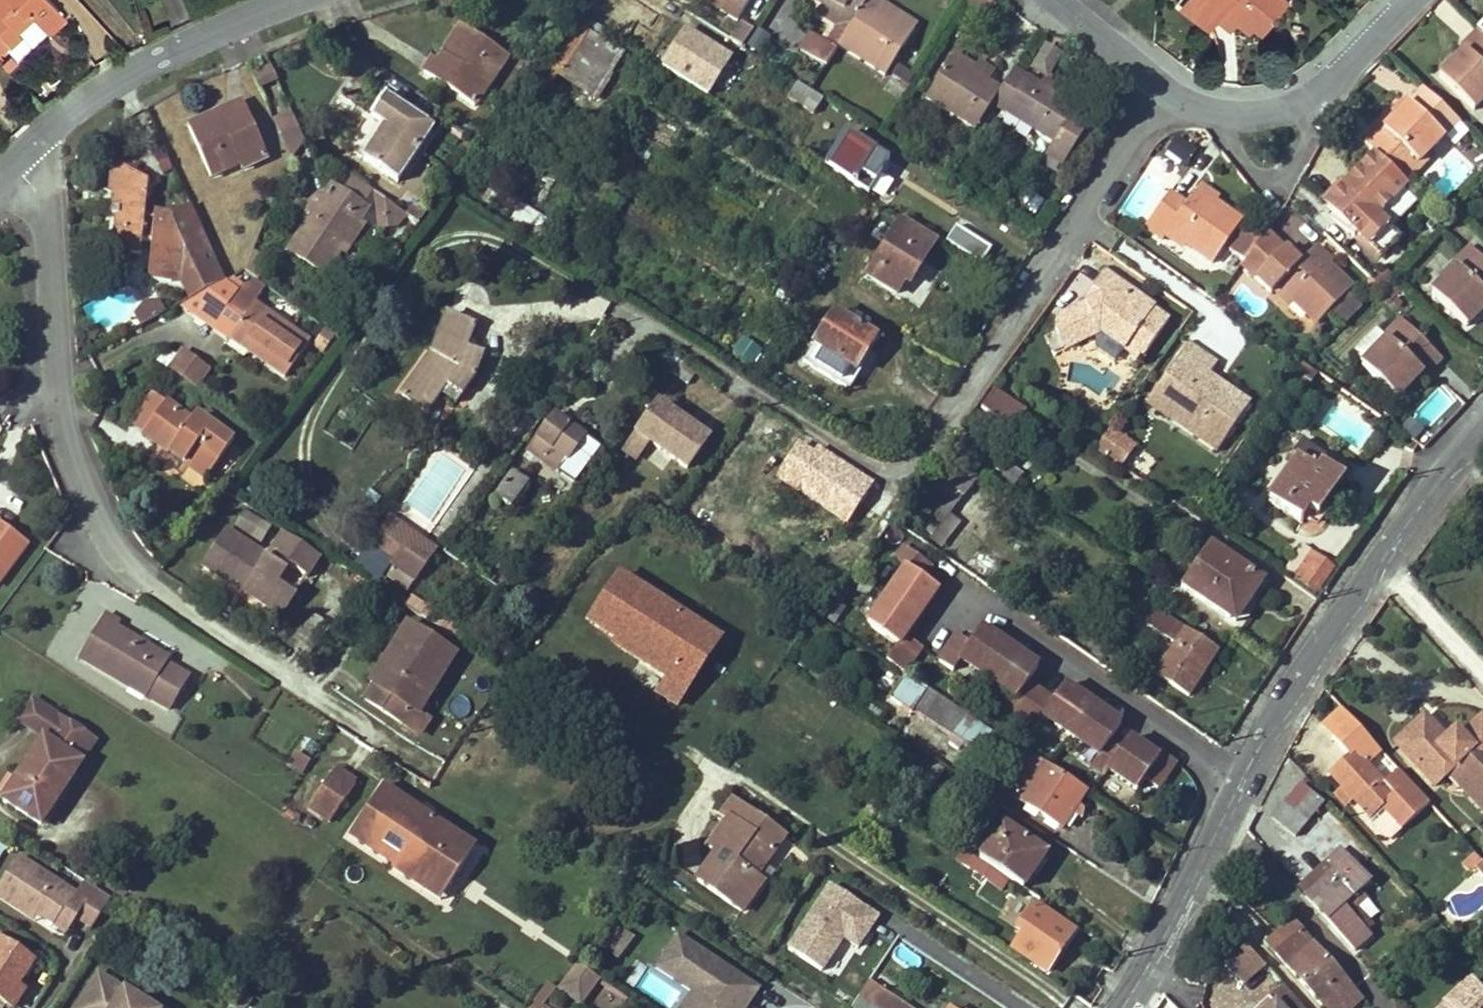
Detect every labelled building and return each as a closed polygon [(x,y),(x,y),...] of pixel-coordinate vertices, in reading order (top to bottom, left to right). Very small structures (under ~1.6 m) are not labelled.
[(9,46),(10,48),(22,37),(17,32),(33,17),(43,28),(61,12),(50,0),(0,0),(0,55),(9,46)] [(606,19),(618,0),(591,0),(587,7),(606,19)] [(738,22),(752,0),(703,0),(738,22)] [(825,8),(855,26),(871,0),(813,0),(825,8)] [(874,0),(871,0),(855,26),(841,49),(886,78),(915,33),(882,12),(885,7),(874,0)] [(1255,27),(1263,34),(1274,21),(1276,22),(1281,18),(1277,15),(1288,2),(1286,0),(1189,0),(1182,8),(1211,32),(1220,21),(1227,12),(1231,8),(1255,27)] [(918,28),(885,7),(882,12),(915,33),(918,28)] [(841,49),(855,26),(825,8),(819,16),(840,30),(830,47),(839,52),(841,49)] [(1251,32),(1255,27),(1231,8),(1227,12),(1237,21),(1251,32)] [(67,18),(61,12),(43,28),(50,35),(67,18)] [(1231,29),(1237,21),(1227,12),(1220,21),(1231,29)] [(742,23),(730,40),(744,49),(756,31),(742,23)] [(589,36),(571,24),(546,62),(564,74),(589,36)] [(433,60),(424,73),(474,108),(507,59),(461,27),(442,54),(447,57),(441,65),(433,60)] [(658,68),(708,99),(733,60),(683,28),(658,68)] [(1478,33),(1462,50),(1465,54),(1441,80),(1476,111),(1482,103),(1482,38),(1482,37),(1478,33)] [(802,53),(828,69),(839,52),(830,47),(813,36),(802,53)] [(955,56),(949,66),(969,78),(972,74),(975,69),(955,56)] [(972,74),(986,83),(992,74),(977,65),(975,69),(972,74)] [(928,98),(978,130),(993,106),(1001,93),(986,83),(972,74),(969,78),(949,66),(928,98)] [(1039,86),(1015,70),(1001,93),(993,106),(1053,145),(1045,157),(1062,168),(1088,128),(1071,118),(1076,110),(1051,93),(1039,86)] [(1039,86),(1051,93),(1057,84),(1045,76),(1039,86)] [(813,93),(799,83),(788,100),(813,116),(823,99),(813,93)] [(1382,129),(1365,147),(1376,157),(1406,186),(1423,169),(1420,167),(1460,126),(1425,92),(1410,108),(1406,103),(1392,117),(1396,122),(1385,133),(1382,129)] [(436,131),(386,96),(371,118),(385,127),(363,159),(400,184),(436,131)] [(241,103),(188,128),(210,178),(226,170),(224,165),(236,159),(241,170),(266,158),(241,103)] [(291,157),(305,139),(294,115),(276,122),(291,157)] [(1186,167),(1193,147),(1172,140),(1165,160),(1186,167)] [(855,142),(835,174),(870,196),(890,163),(855,142)] [(1378,220),(1408,188),(1406,186),(1376,157),(1342,194),(1337,191),(1325,204),(1383,258),(1400,240),(1378,220)] [(116,165),(113,191),(148,195),(149,188),(136,167),(116,165)] [(331,185),(321,199),(332,206),(342,192),(331,185)] [(148,195),(113,191),(110,215),(116,216),(111,253),(141,257),(143,242),(151,243),(149,259),(143,259),(141,272),(148,282),(146,284),(152,291),(160,291),(161,281),(181,282),(190,302),(224,283),(192,210),(173,218),(155,216),(154,217),(146,216),(148,195)] [(332,206),(321,199),(316,196),(313,198),(310,199),(307,201),(304,204),(303,208),(302,212),(302,216),(300,220),(307,225),(288,252),(323,276),(368,211),(342,192),(332,206)] [(399,230),(409,216),(375,192),(378,231),(399,230)] [(1035,217),(1043,202),(1027,193),(1019,208),(1035,217)] [(1403,194),(1379,219),(1390,230),(1414,205),(1403,194)] [(1243,226),(1198,195),(1187,211),(1168,198),(1147,231),(1165,244),(1170,236),(1216,267),(1243,226)] [(536,243),(550,227),(537,215),(522,230),(536,243)] [(938,245),(905,224),(870,279),(898,297),(906,283),(912,287),(938,245)] [(944,244),(980,266),(991,249),(955,227),(944,244)] [(1230,257),(1244,266),(1259,244),(1245,235),(1230,257)] [(1244,266),(1243,269),(1274,299),(1280,292),(1317,328),(1352,292),(1313,254),(1299,269),(1265,236),(1259,244),(1244,266)] [(1470,249),(1454,266),(1458,269),(1433,295),(1470,329),(1482,315),(1482,261),(1470,249)] [(1154,310),(1101,273),(1089,290),(1098,296),(1094,301),(1093,301),(1053,316),(1057,324),(1053,326),(1065,351),(1099,335),(1140,363),(1168,322),(1152,311),(1154,310)] [(1384,274),(1374,284),(1381,291),(1391,281),(1384,274)] [(255,279),(248,285),(261,295),(266,288),(255,279)] [(1364,290),(1374,299),(1378,295),(1381,291),(1374,284),(1371,281),(1364,290)] [(261,295),(248,285),(244,288),(235,301),(233,299),(213,326),(230,339),(226,344),(246,359),(249,353),(283,378),(308,344),(254,304),(261,295)] [(447,384),(463,395),(473,379),(483,353),(467,347),(475,323),(448,313),(432,357),(402,399),(425,415),(440,393),(447,384)] [(876,340),(837,315),(806,363),(846,388),(876,340)] [(1443,362),(1401,321),(1384,338),(1388,342),(1364,367),(1398,400),(1423,375),(1426,379),(1443,362)] [(730,355),(751,368),(762,352),(741,339),(730,355)] [(1175,407),(1166,420),(1216,455),(1249,408),(1217,385),(1211,394),(1202,388),(1216,368),(1187,348),(1155,394),(1175,407)] [(377,356),(368,349),(360,359),(369,366),(377,356)] [(1307,368),(1298,361),(1286,379),(1293,384),(1297,377),(1309,384),(1316,374),(1307,368)] [(186,365),(176,377),(201,394),(210,382),(186,365)] [(456,404),(463,395),(447,384),(440,393),(456,404)] [(1014,432),(1027,413),(995,391),(982,410),(1014,432)] [(1146,407),(1166,420),(1175,407),(1155,394),(1146,407)] [(166,405),(144,437),(207,482),(234,443),(195,416),(191,423),(166,405)] [(659,407),(626,453),(636,461),(649,443),(687,469),(707,441),(659,407)] [(558,474),(584,437),(569,427),(555,416),(538,439),(528,453),(558,474)] [(790,481),(808,493),(832,507),(833,505),(858,521),(863,514),(877,522),(881,516),(883,517),(896,498),(880,488),(882,485),(788,424),(768,455),(766,453),(759,464),(775,475),(789,454),(801,463),(790,481)] [(1109,428),(1093,454),(1122,471),(1138,445),(1109,428)] [(1323,459),(1302,444),(1293,458),(1299,462),(1270,504),(1304,526),(1310,516),(1319,522),(1344,484),(1324,470),(1326,468),(1327,464),(1326,462),(1323,459)] [(529,486),(512,474),(491,504),(496,508),(499,504),(510,512),(529,486)] [(966,494),(941,478),(923,505),(934,513),(924,528),(938,537),(935,542),(947,550),(965,525),(951,516),(966,494)] [(401,569),(415,579),(435,551),(390,518),(378,535),(402,552),(393,564),(401,569)] [(24,542),(0,525),(0,576),(24,542)] [(309,580),(320,562),(283,539),(269,561),(227,534),(204,571),(236,591),(239,587),(247,592),(245,595),(282,618),(297,595),(281,585),(291,569),(309,580)] [(1252,600),(1265,581),(1211,546),(1185,586),(1232,617),(1246,596),(1252,600)] [(896,648),(885,664),(903,676),(923,647),(913,640),(908,636),(920,618),(930,603),(939,590),(925,580),(934,566),(907,548),(897,562),(907,569),(888,596),(866,628),(896,648)] [(987,579),(999,565),(978,549),(967,563),(987,579)] [(1318,593),(1334,567),(1313,554),(1297,579),(1318,593)] [(408,589),(415,579),(401,569),(394,579),(408,589)] [(682,707),(724,645),(618,574),(576,636),(682,707)] [(908,636),(913,640),(936,607),(930,603),(920,618),(908,636)] [(1220,654),(1158,613),(1148,629),(1177,648),(1158,677),(1191,698),(1220,654)] [(80,659),(168,712),(187,680),(168,668),(171,663),(118,631),(121,626),(106,617),(80,659)] [(416,713),(453,657),(409,628),(390,657),(394,660),(389,668),(384,666),(372,685),(376,688),(367,702),(403,725),(412,711),(416,713)] [(1160,761),(1146,752),(1131,742),(1125,750),(1113,742),(1124,726),(1067,687),(1056,703),(1030,685),(1040,669),(982,629),(971,644),(959,636),(940,664),(954,674),(961,664),(973,673),(1016,702),(1009,713),(1036,732),(1043,721),(1099,760),(1092,770),(1104,779),(1108,774),(1137,794),(1145,783),(1159,793),(1178,765),(1164,755),(1160,761)] [(1101,641),(1099,645),(1127,663),(1129,659),(1101,641)] [(455,658),(453,657),(416,713),(418,715),(455,658)] [(961,664),(954,674),(966,683),(973,673),(961,664)] [(970,718),(921,687),(918,692),(923,695),(913,711),(956,739),(970,718)] [(1333,739),(1353,721),(1342,709),(1323,727),(1333,739)] [(403,725),(406,728),(416,713),(412,711),(403,725)] [(416,713),(406,728),(418,735),(428,721),(418,715),(416,713)] [(1445,740),(1423,716),(1395,744),(1435,786),(1448,773),(1455,767),(1468,781),(1461,788),(1482,810),(1482,719),(1481,717),(1460,737),(1451,745),(1445,740)] [(1400,828),(1429,803),(1353,721),(1333,739),(1351,758),(1331,775),(1344,789),(1354,800),(1370,819),(1382,808),(1400,828)] [(1454,731),(1445,740),(1451,745),(1460,737),(1454,731)] [(83,764),(46,739),(5,801),(43,826),(83,764)] [(1150,746),(1146,752),(1160,761),(1164,755),(1150,746)] [(286,771),(303,777),(310,760),(293,753),(286,771)] [(1050,770),(1032,758),(1009,795),(1065,830),(1087,794),(1050,770)] [(1455,767),(1448,773),(1461,788),(1468,781),(1455,767)] [(358,785),(337,771),(313,805),(310,810),(331,825),(334,820),(358,785)] [(464,842),(385,788),(351,838),(396,869),(394,871),(422,890),(430,878),(449,890),(462,872),(449,863),(464,842)] [(1346,807),(1354,800),(1344,789),(1337,796),(1346,807)] [(1296,837),(1324,802),(1311,791),(1294,812),(1285,804),(1273,818),(1296,837)] [(765,847),(775,832),(732,803),(722,818),(726,821),(718,833),(709,846),(718,852),(699,880),(744,911),(762,883),(757,880),(766,866),(775,853),(765,847)] [(1448,824),(1429,803),(1400,828),(1398,830),(1418,852),(1448,824)] [(1001,826),(979,859),(1023,889),(1045,855),(1001,826)] [(785,838),(775,832),(765,847),(775,853),(785,838)] [(476,851),(464,842),(449,863),(462,872),(476,851)] [(1334,871),(1306,896),(1354,952),(1370,938),(1367,934),(1344,907),(1360,893),(1371,883),(1341,849),(1326,862),(1334,871)] [(0,882),(0,896),(25,913),(28,907),(38,914),(53,924),(62,910),(74,919),(76,917),(91,926),(109,898),(84,881),(76,894),(18,855),(0,882)] [(983,879),(989,870),(970,857),(964,867),(983,879)] [(1298,888),(1306,896),(1334,871),(1326,862),(1298,888)] [(449,890),(430,878),(422,890),(440,903),(449,890)] [(817,888),(788,959),(829,975),(841,946),(862,954),(879,913),(817,888)] [(1344,907),(1367,934),(1373,928),(1355,907),(1365,898),(1360,893),(1344,907)] [(25,913),(34,919),(38,914),(28,907),(25,913)] [(1013,952),(1047,974),(1073,934),(1033,908),(1017,932),(1023,936),(1013,952)] [(53,924),(65,932),(74,919),(62,910),(53,924)] [(1267,945),(1276,955),(1300,933),(1291,923),(1267,945)] [(1276,955),(1325,1007),(1355,1007),(1361,1002),(1300,933),(1276,955)] [(651,974),(686,996),(679,1007),(749,1007),(761,989),(674,936),(651,974)] [(620,960),(631,943),(622,937),(612,954),(620,960)] [(14,1007),(25,991),(19,986),(25,977),(28,977),(33,968),(32,966),(35,962),(0,939),(0,999),(14,1007)] [(1244,984),(1266,964),(1249,946),(1228,965),(1244,984)] [(579,963),(561,987),(580,1001),(599,977),(579,963)] [(99,971),(75,1007),(153,1007),(99,971)] [(1447,1003),(1451,1007),(1482,1007),(1482,992),(1473,980),(1447,1003)] [(857,1007),(907,1007),(872,985),(857,1007)] [(1284,985),(1270,999),(1276,1006),(1275,1007),(1305,1007),(1284,985)] [(1270,999),(1260,1007),(1275,1007),(1276,1006),(1270,999)]
